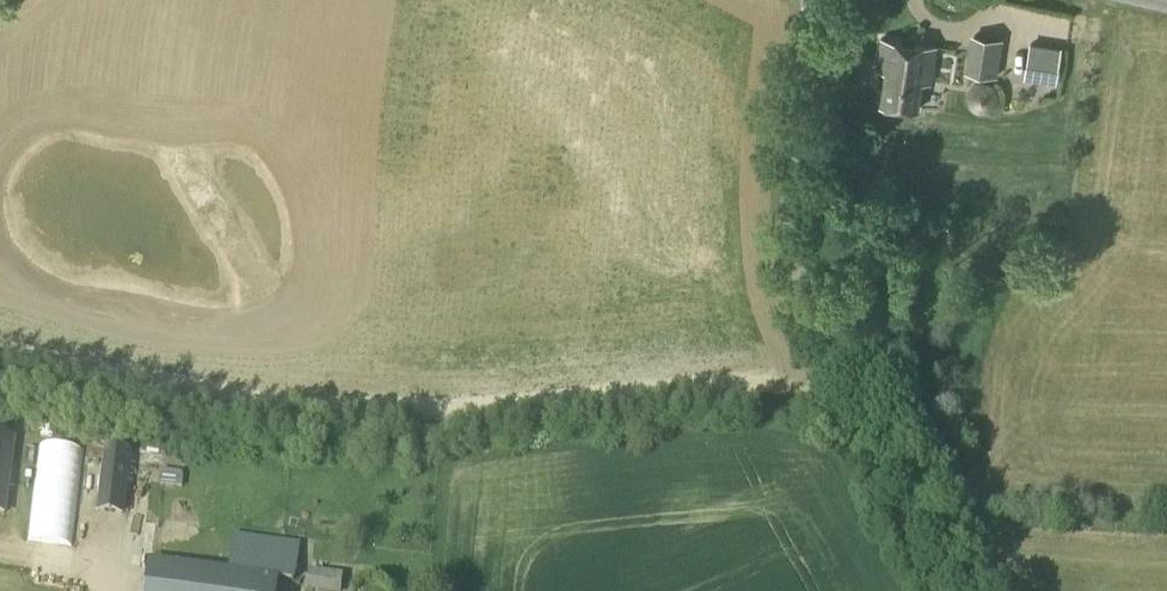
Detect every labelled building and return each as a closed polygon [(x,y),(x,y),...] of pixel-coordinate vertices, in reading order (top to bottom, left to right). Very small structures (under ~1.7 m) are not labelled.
[(997,79),(1003,42),(975,38),(969,75),(997,79)] [(931,86),(936,49),(881,41),(877,72),(885,74),(881,107),(918,112),(922,84),(931,86)] [(1056,82),(1061,51),(1028,46),(1023,76),(1056,82)] [(150,427),(129,439),(145,467),(166,455),(150,427)] [(14,439),(0,437),(0,515),(4,516),(14,439)] [(122,517),(130,452),(103,449),(95,514),(122,517)] [(299,544),(233,535),(228,572),(150,561),(146,590),(277,590),(278,580),(294,582),(299,544)] [(342,575),(308,571),(305,590),(340,590),(342,575)]
